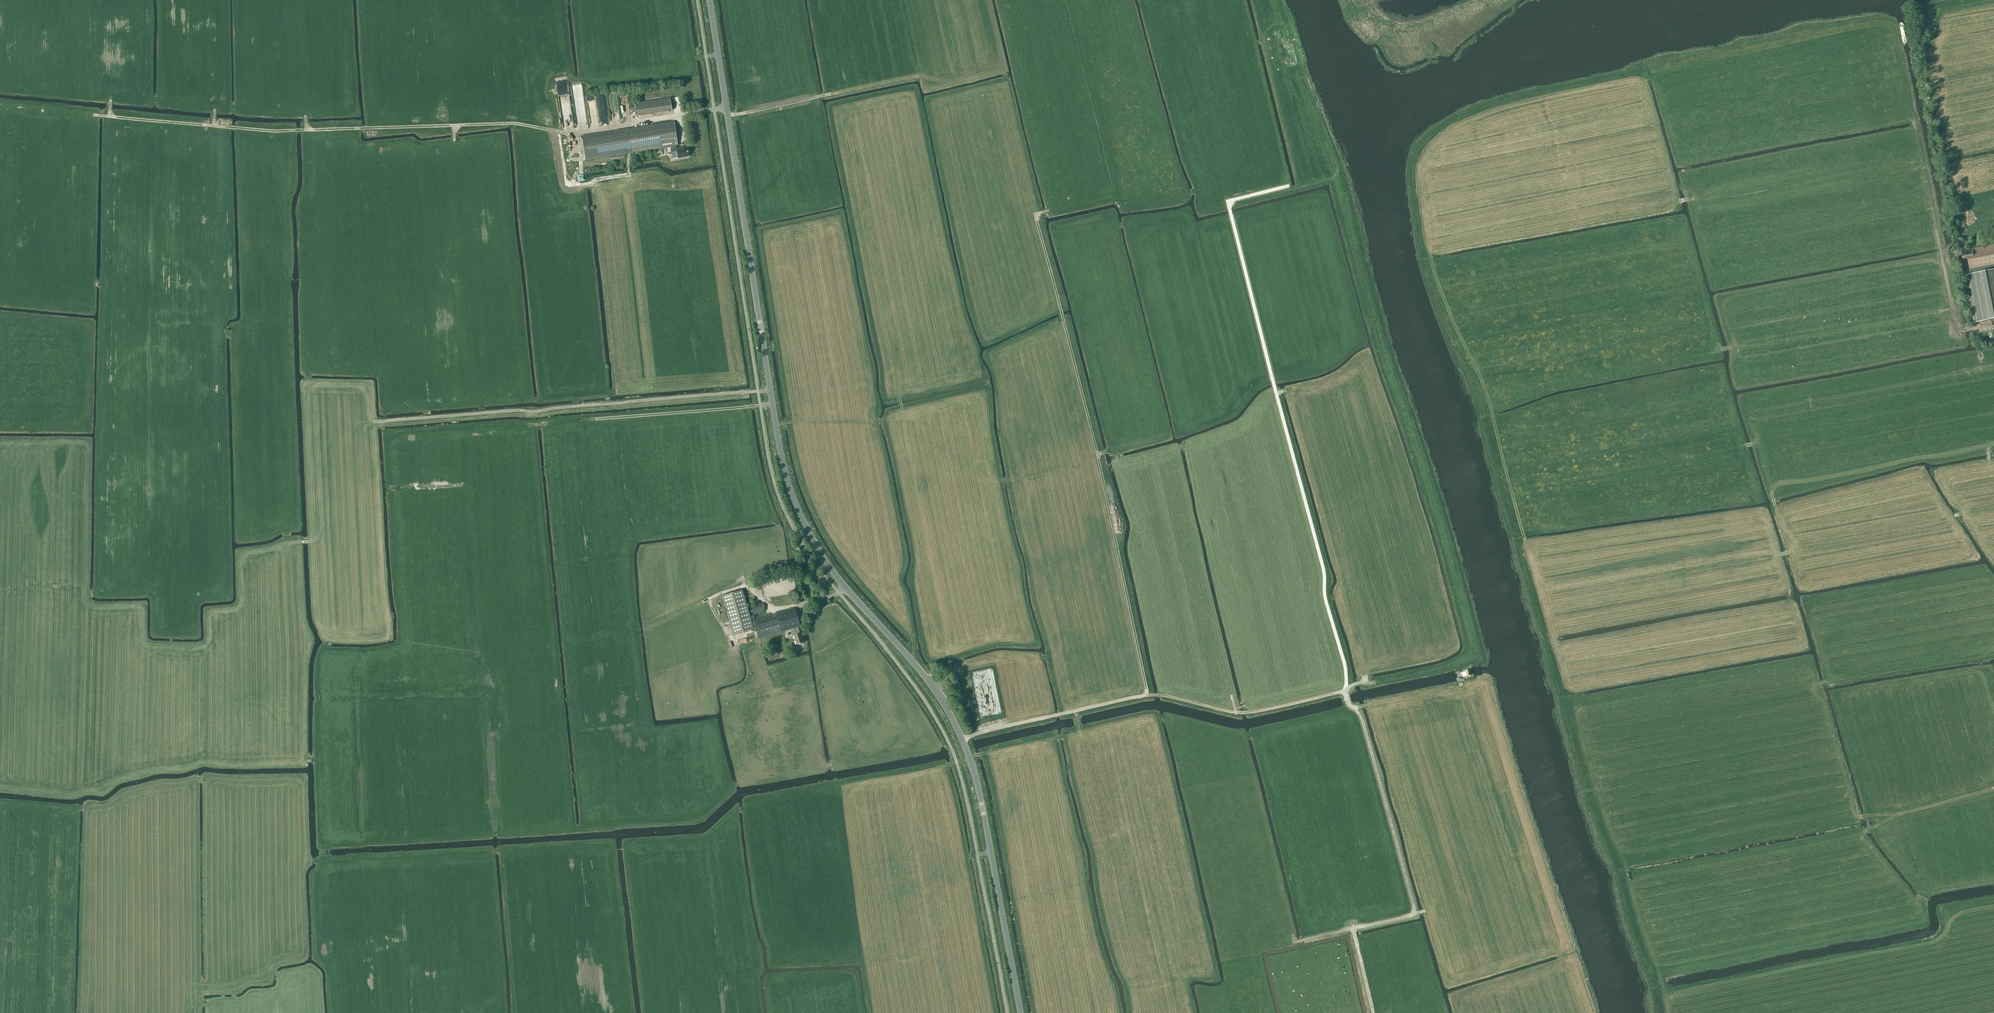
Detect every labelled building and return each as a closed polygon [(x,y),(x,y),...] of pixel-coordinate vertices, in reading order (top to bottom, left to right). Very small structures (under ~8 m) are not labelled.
[(582,83),(571,85),(572,92),(575,92),(575,97),(583,96),(582,83)] [(560,85),(562,105),(570,104),(569,85),(560,85)] [(635,104),(637,116),(672,110),(670,98),(635,104)] [(662,148),(662,149),(670,147),(671,153),(677,152),(678,158),(689,156),(688,148),(677,150),(676,146),(678,145),(674,121),(582,136),(586,161),(633,153),(633,152),(662,148)] [(1961,251),(1964,262),(1968,261),(1970,272),(1993,267),(1993,269),(1993,244),(1961,251)] [(1963,275),(1972,323),(1993,319),(1993,270),(1963,275)] [(794,636),(796,645),(803,643),(800,633),(798,627),(800,626),(795,608),(751,621),(742,590),(722,596),(733,635),(755,628),(758,639),(790,629),(792,636),(794,636)] [(763,603),(751,607),(753,614),(751,615),(753,620),(765,617),(763,611),(765,611),(763,603)]
